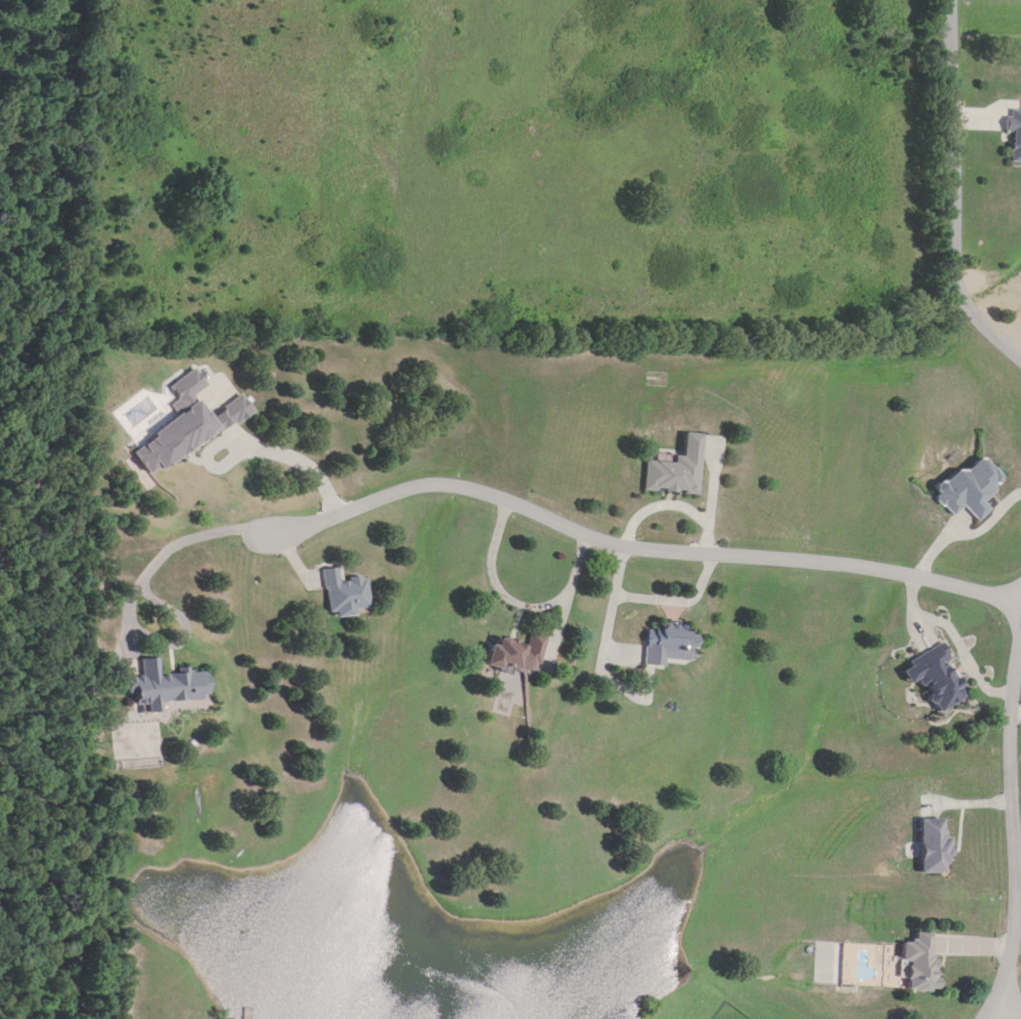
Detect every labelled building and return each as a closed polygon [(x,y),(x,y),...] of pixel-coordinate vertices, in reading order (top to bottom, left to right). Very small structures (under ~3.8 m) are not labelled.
[(1006,109),(1005,132),(1012,133),(1011,162),(1020,162),(1020,110),(1006,109)] [(133,451),(150,474),(161,467),(165,472),(252,410),(242,396),(211,418),(194,395),(207,386),(194,369),(169,387),(178,399),(169,406),(178,419),(133,451)] [(698,496),(703,435),(685,433),(683,460),(645,456),(643,491),(698,496)] [(952,517),(964,507),(978,522),(991,512),(982,502),(1005,482),(982,455),(937,493),(940,496),(936,499),(952,517)] [(370,610),(367,578),(339,580),(338,569),(323,570),(327,618),(358,615),(357,611),(370,610)] [(646,629),(644,667),(665,668),(665,661),(690,662),(691,649),(699,650),(699,638),(688,637),(689,625),(664,623),(663,630),(646,629)] [(545,637),(529,634),(527,645),(493,638),(487,666),(538,676),(545,637)] [(967,699),(961,685),(941,645),(903,664),(913,684),(922,679),(938,713),(967,699)] [(138,661),(140,707),(147,706),(148,714),(164,713),(163,704),(210,701),(209,673),(159,676),(158,660),(138,661)] [(920,820),(920,874),(949,874),(949,837),(945,837),(945,820),(920,820)] [(908,991),(939,991),(939,965),(932,965),(932,934),(912,934),(912,942),(903,942),(903,962),(908,962),(908,991)]
